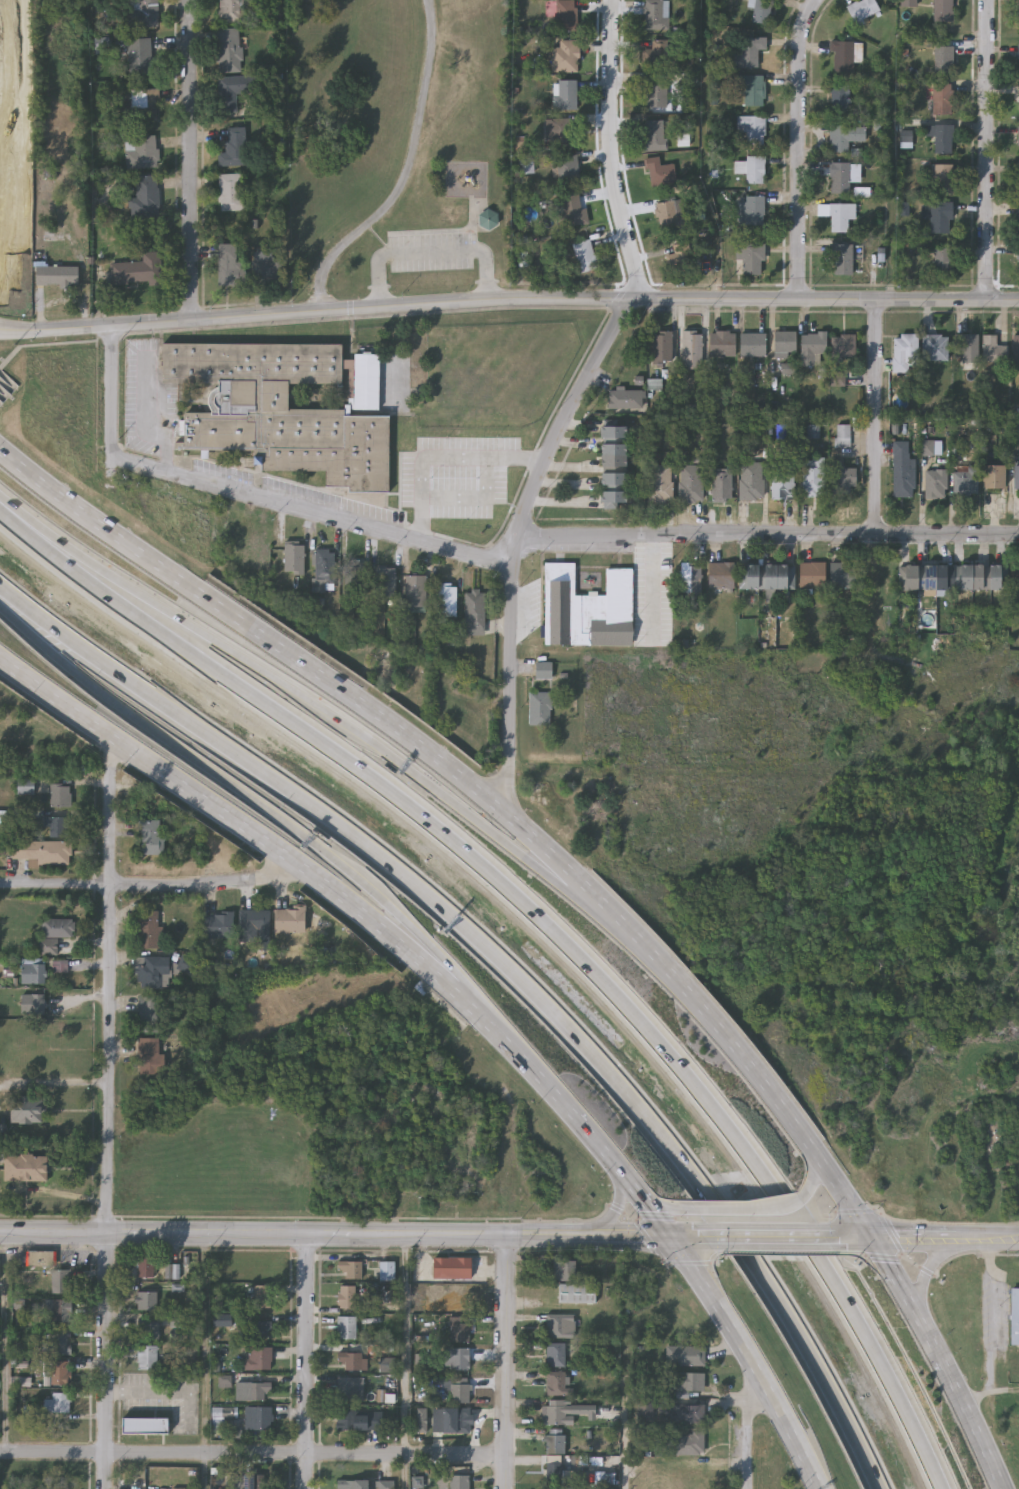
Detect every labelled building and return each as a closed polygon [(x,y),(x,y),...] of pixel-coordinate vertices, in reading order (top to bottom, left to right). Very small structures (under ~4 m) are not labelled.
[(138,9),(138,0),(157,0),(157,27),(121,27),(121,9),(138,9)] [(218,22),(218,0),(243,0),(243,22),(218,22)] [(553,31),(553,0),(575,0),(575,31),(553,31)] [(749,25),(749,0),(771,0),(771,25),(749,25)] [(845,9),(862,0),(872,0),(879,12),(854,25),(845,9)] [(932,23),(932,0),(952,0),(952,23),(932,23)] [(644,32),(644,1),(668,1),(668,32),(644,32)] [(216,28),(239,28),(240,71),(217,71),(216,28)] [(152,73),(127,74),(126,38),(151,38),(152,73)] [(738,69),(738,39),(765,39),(765,51),(757,51),(757,69),(738,69)] [(552,71),(552,40),(578,40),(578,71),(552,71)] [(641,50),(652,50),(652,42),(671,42),(671,71),(641,71),(641,50)] [(860,43),(861,60),(852,60),(852,73),(832,74),(831,44),(860,43)] [(953,73),(934,73),(934,48),(953,48),(953,73)] [(235,111),(217,111),(217,75),(248,75),(248,92),(235,92),(235,111)] [(764,107),(744,107),(744,95),(737,95),(737,77),(764,77),(764,107)] [(553,79),(576,79),(576,110),(553,110),(553,79)] [(666,109),(646,109),(646,93),(641,93),(641,79),(666,79),(666,109)] [(933,116),(933,85),(951,85),(951,116),(933,116)] [(831,114),(831,86),(849,86),(849,114),(831,114)] [(157,87),(158,120),(131,121),(130,88),(157,87)] [(575,117),(575,147),(550,147),(550,117),(575,117)] [(745,146),(745,135),(737,135),(737,118),(764,118),(764,146),(745,146)] [(643,122),(666,122),(666,152),(643,152),(643,122)] [(226,152),(225,127),(245,126),(246,165),(218,165),(217,152),(226,152)] [(934,154),(934,126),(953,126),(953,154),(934,154)] [(830,153),(830,127),(864,127),(864,142),(848,142),(848,153),(830,153)] [(158,166),(126,168),(123,136),(156,134),(158,166)] [(556,156),(577,154),(580,184),(559,186),(556,156)] [(764,157),(764,185),(746,185),(746,175),(734,175),(734,162),(745,162),(745,157),(764,157)] [(660,166),(674,166),(674,187),(647,187),(647,159),(660,159),(660,166)] [(849,163),(849,195),(830,195),(830,163),(849,163)] [(932,195),(932,165),(953,165),(953,195),(932,195)] [(218,210),(218,173),(242,173),(242,210),(218,210)] [(129,198),(135,197),(134,175),(158,175),(159,216),(129,217),(129,198)] [(559,196),(580,196),(580,207),(586,207),(586,225),(559,225),(559,196)] [(764,199),(764,226),(738,227),(738,199),(764,199)] [(655,204),(678,202),(679,233),(656,234),(655,204)] [(951,204),(951,236),(931,236),(931,204),(951,204)] [(828,234),(828,206),(855,206),(855,222),(848,222),(848,234),(828,234)] [(476,216),(488,208),(499,222),(487,230),(476,216)] [(571,243),(591,238),(599,267),(578,272),(571,243)] [(243,286),(217,286),(217,243),(235,243),(235,262),(243,262),(243,286)] [(670,245),(690,245),(690,271),(670,271),(670,245)] [(737,276),(737,245),(764,245),(764,276),(737,276)] [(852,245),(852,277),(833,277),(833,245),(852,245)] [(950,250),(950,279),(934,279),(934,250),(950,250)] [(141,252),(160,251),(161,283),(110,284),(110,262),(142,261),(141,252)] [(282,258),(282,284),(252,284),(252,258),(282,258)] [(34,285),(34,264),(77,264),(77,285),(34,285)] [(672,331),(672,364),(651,364),(651,331),(672,331)] [(682,331),(702,331),(702,369),(682,369),(682,331)] [(736,357),(710,357),(710,331),(736,332),(736,357)] [(775,331),(797,331),(797,356),(775,356),(775,331)] [(827,332),(827,354),(813,354),(813,362),(802,362),(802,332),(827,332)] [(766,333),(766,356),(741,356),(741,333),(766,333)] [(856,334),(856,359),(833,359),(833,334),(856,334)] [(912,372),(894,372),(894,334),(918,334),(918,363),(912,363),(912,372)] [(949,361),(923,361),(923,334),(949,334),(949,361)] [(979,361),(960,361),(960,334),(979,334),(979,361)] [(984,361),(984,334),(998,334),(998,345),(1009,345),(1009,361),(984,361)] [(219,387),(219,383),(162,382),(163,342),(341,346),(341,358),(353,358),(353,352),(379,353),(378,412),(389,412),(388,491),(348,490),(348,485),(325,485),(325,470),(262,469),(262,449),(182,448),(182,410),(212,411),(209,407),(207,403),(207,398),(209,394),(211,391),(215,388),(219,387)] [(643,408),(608,408),(608,390),(643,390),(643,408)] [(836,447),(836,424),(851,424),(851,447),(836,447)] [(625,427),(625,507),(600,507),(600,426),(625,427)] [(894,497),(894,441),(910,441),(910,469),(915,469),(915,497),(894,497)] [(803,495),(803,458),(825,458),(825,495),(803,495)] [(842,468),(855,468),(855,494),(831,494),(831,460),(842,460),(842,468)] [(794,498),(772,498),(772,461),(794,461),(794,498)] [(764,462),(764,500),(741,500),(741,462),(764,462)] [(673,465),(673,502),(650,502),(650,465),(673,465)] [(680,502),(680,465),(703,465),(703,502),(680,502)] [(1004,465),(1004,488),(984,488),(984,465),(1004,465)] [(955,495),(955,466),(978,466),(978,495),(955,495)] [(732,468),(732,502),(713,502),(713,468),(732,468)] [(926,498),(926,469),(948,469),(948,498),(926,498)] [(284,544),(303,544),(303,574),(284,574),(284,544)] [(312,592),(312,549),(334,549),(334,584),(325,584),(325,592),(312,592)] [(365,561),(364,601),(343,601),(344,561),(365,561)] [(544,645),(544,562),(574,562),(574,595),(606,595),(606,570),(631,570),(631,645),(544,645)] [(680,562),(700,562),(700,597),(680,597),(680,562)] [(734,588),(708,588),(708,562),(734,562),(734,588)] [(824,589),(798,589),(798,562),(824,562),(824,589)] [(830,562),(855,562),(855,589),(830,589),(830,562)] [(794,589),(740,589),(740,564),(794,564),(794,589)] [(1005,590),(899,590),(899,564),(1005,564),(1005,590)] [(1010,564),(1018,564),(1018,591),(1010,591),(1010,564)] [(394,568),(394,601),(374,601),(374,568),(394,568)] [(425,576),(425,606),(405,606),(405,576),(425,576)] [(455,617),(435,617),(435,583),(455,583),(455,617)] [(484,591),(484,628),(464,628),(464,591),(484,591)] [(551,679),(535,679),(535,662),(551,662),(551,679)] [(550,726),(528,726),(528,692),(550,692),(550,726)] [(33,779),(33,792),(16,792),(16,779),(33,779)] [(49,783),(70,783),(70,806),(49,806),(49,783)] [(43,816),(68,816),(68,836),(48,836),(48,827),(43,827),(43,816)] [(163,854),(138,854),(138,819),(163,819),(163,854)] [(37,864),(37,858),(11,858),(11,841),(70,841),(70,864),(37,864)] [(268,908),(268,941),(238,941),(238,908),(268,908)] [(273,908),(303,908),(303,932),(273,932),(273,908)] [(138,947),(138,910),(157,910),(157,947),(138,947)] [(232,912),(232,937),(202,937),(202,912),(232,912)] [(42,937),(42,918),(73,918),(73,937),(42,937)] [(136,956),(169,956),(169,988),(136,988),(136,956)] [(44,983),(21,983),(21,958),(44,958),(44,983)] [(21,1013),(21,992),(45,992),(45,1013),(21,1013)] [(160,996),(160,1032),(138,1032),(138,996),(160,996)] [(160,1037),(160,1072),(138,1072),(138,1037),(160,1037)] [(10,1122),(10,1095),(45,1095),(45,1122),(10,1122)] [(3,1181),(3,1154),(45,1154),(45,1181),(3,1181)] [(138,1257),(154,1257),(154,1277),(138,1277),(138,1257)] [(469,1258),(469,1278),(433,1278),(433,1258),(469,1258)] [(551,1261),(575,1261),(575,1280),(551,1280),(551,1261)] [(337,1272),(337,1262),(360,1262),(360,1279),(344,1279),(344,1272),(337,1272)] [(378,1281),(378,1262),(394,1262),(394,1281),(378,1281)] [(179,1277),(167,1277),(167,1266),(179,1266),(179,1277)] [(71,1270),(71,1293),(52,1293),(52,1270),(71,1270)] [(595,1284),(595,1303),(557,1303),(557,1284),(595,1284)] [(271,1286),(271,1308),(253,1308),(253,1286),(271,1286)] [(354,1308),(337,1308),(337,1286),(354,1286),(354,1308)] [(1010,1289),(1018,1289),(1018,1345),(1010,1345),(1010,1289)] [(439,1291),(471,1291),(471,1312),(439,1312),(439,1291)] [(157,1309),(137,1309),(137,1292),(157,1292),(157,1309)] [(71,1322),(52,1322),(52,1299),(71,1299),(71,1322)] [(232,1326),(214,1326),(214,1313),(232,1314),(232,1326)] [(573,1314),(573,1338),(546,1338),(546,1314),(573,1314)] [(355,1317),(355,1339),(337,1339),(337,1317),(355,1317)] [(159,1321),(159,1339),(139,1339),(139,1321),(159,1321)] [(247,1339),(247,1322),(271,1322),(271,1339),(247,1339)] [(450,1342),(450,1323),(467,1323),(467,1342),(450,1342)] [(71,1330),(71,1355),(47,1355),(47,1330),(71,1330)] [(565,1343),(565,1366),(546,1366),(546,1343),(565,1343)] [(139,1369),(139,1346),(158,1346),(158,1369),(139,1369)] [(665,1346),(699,1346),(699,1366),(665,1366),(665,1346)] [(271,1370),(244,1370),(244,1347),(271,1347),(271,1370)] [(469,1370),(447,1370),(447,1348),(469,1348),(469,1370)] [(343,1370),(343,1363),(337,1363),(337,1353),(367,1353),(367,1370),(343,1370)] [(51,1384),(51,1361),(71,1361),(71,1384),(51,1384)] [(572,1387),(572,1395),(544,1395),(544,1372),(564,1372),(564,1387),(572,1387)] [(674,1373),(697,1373),(697,1390),(674,1390),(674,1373)] [(362,1377),(362,1400),(337,1400),(337,1377),(362,1377)] [(272,1397),(247,1399),(247,1390),(243,1390),(242,1381),(270,1378),(272,1397)] [(470,1403),(449,1403),(449,1384),(470,1384),(470,1403)] [(44,1398),(52,1398),(52,1393),(71,1393),(71,1412),(44,1412),(44,1398)] [(565,1415),(565,1424),(545,1424),(545,1401),(570,1401),(570,1415),(565,1415)] [(703,1423),(672,1423),(672,1405),(703,1405),(703,1423)] [(271,1407),(271,1431),(244,1431),(244,1407),(271,1407)] [(450,1409),(469,1409),(469,1433),(450,1433),(450,1409)] [(335,1418),(345,1418),(345,1411),(383,1411),(383,1430),(335,1430),(335,1418)] [(121,1418),(167,1418),(167,1434),(121,1434),(121,1418)] [(703,1454),(665,1454),(665,1432),(703,1432),(703,1454)] [(271,1474),(271,1488),(238,1488),(238,1474),(271,1474)] [(469,1476),(469,1488),(450,1488),(450,1476),(469,1476)] [(367,1480),(367,1488),(336,1488),(336,1480),(367,1480)] [(393,1481),(393,1488),(378,1488),(378,1481),(393,1481)]
